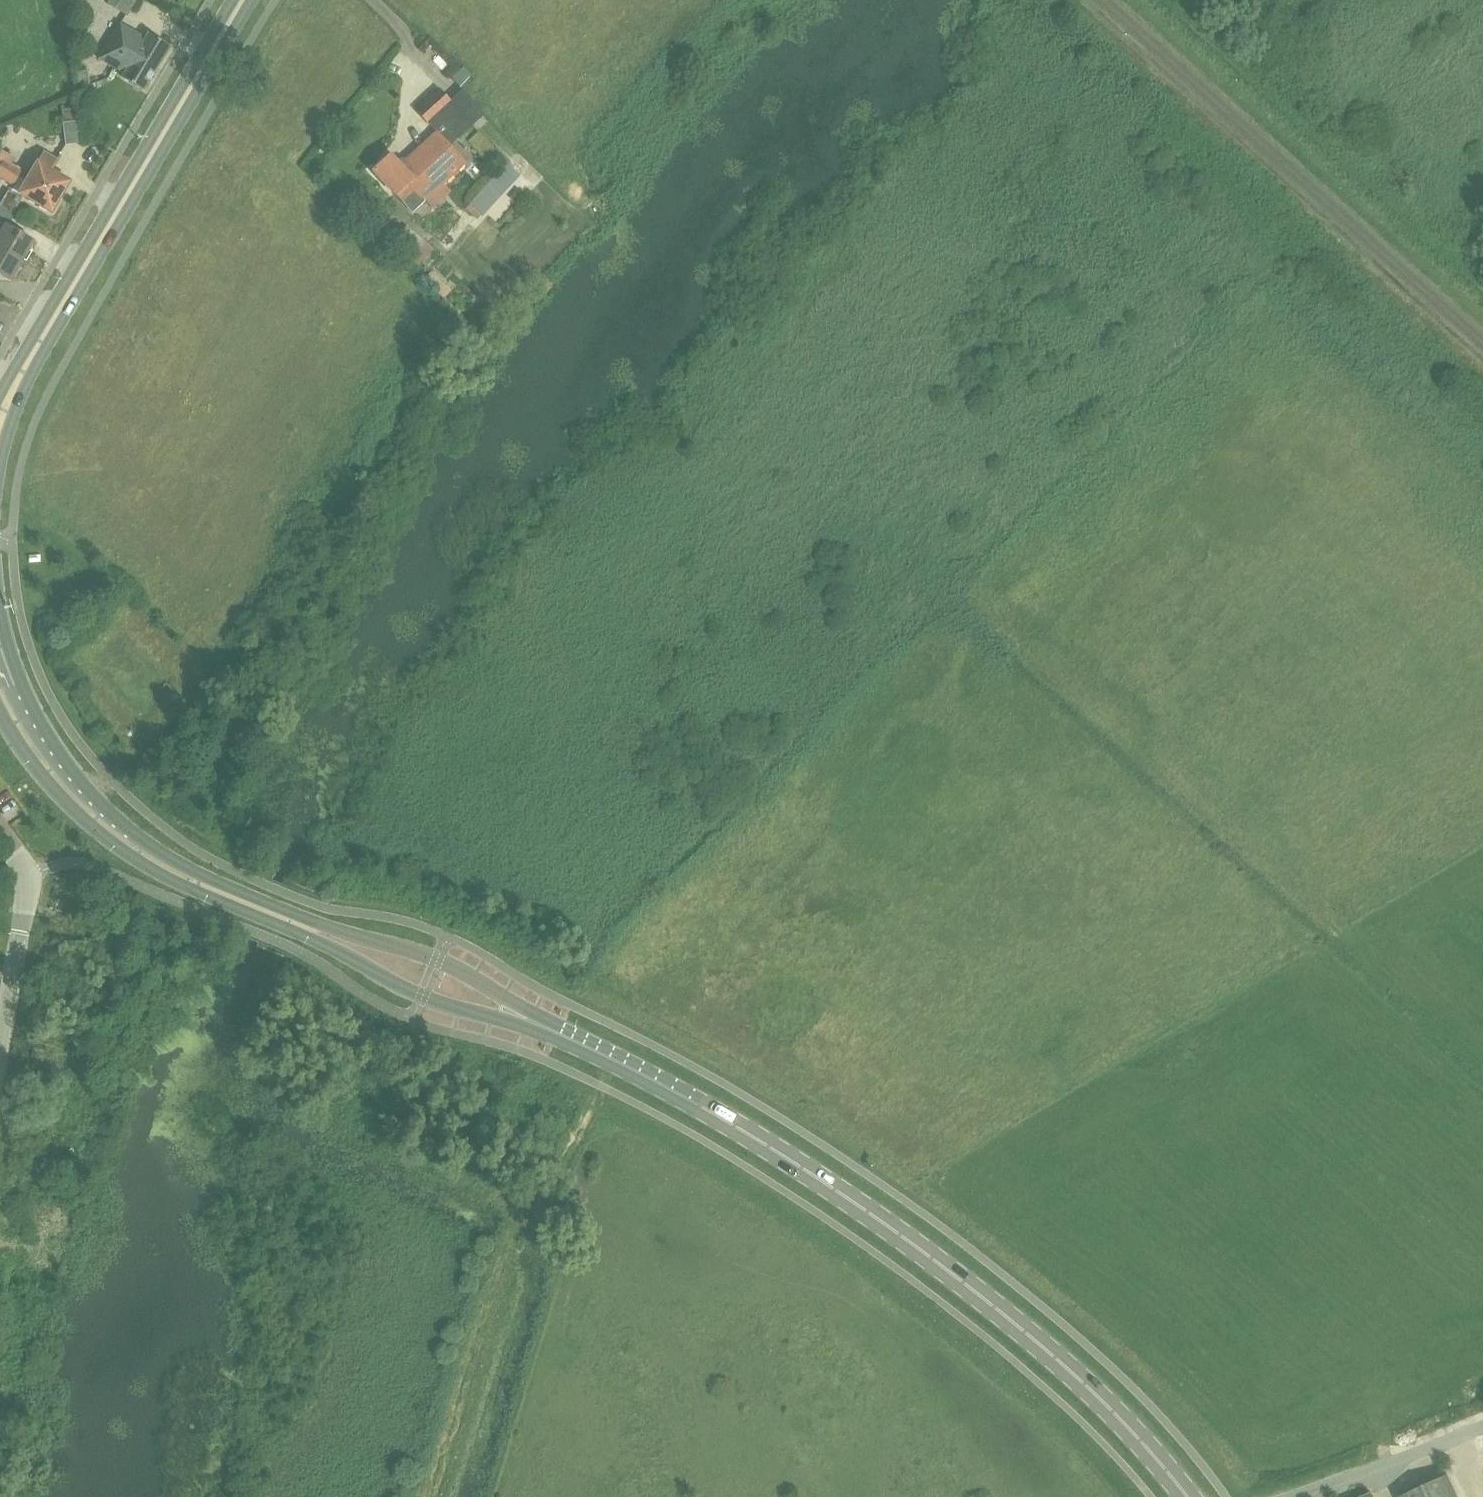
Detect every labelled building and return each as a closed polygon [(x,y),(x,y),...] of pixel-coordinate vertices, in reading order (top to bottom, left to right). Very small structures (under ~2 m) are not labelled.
[(129,16),(138,0),(110,0),(108,3),(129,16)] [(101,58),(126,73),(123,78),(144,90),(170,45),(150,33),(147,38),(121,23),(101,58)] [(75,69),(77,85),(90,83),(88,67),(75,69)] [(374,170),(412,211),(466,162),(438,132),(460,112),(439,88),(417,109),(437,131),(400,165),(390,154),(374,170)] [(65,122),(66,123),(70,123),(78,122),(77,109),(64,111),(65,122)] [(7,162),(12,165),(16,158),(0,149),(0,173),(7,162)] [(21,192),(53,210),(70,181),(57,173),(63,163),(44,152),(21,192)] [(0,173),(0,177),(15,186),(24,171),(12,165),(7,162),(0,173)] [(497,175),(509,187),(521,176),(509,164),(497,175)] [(23,260),(35,240),(16,229),(19,225),(12,221),(14,218),(0,210),(0,247),(23,260)] [(0,247),(0,273),(12,280),(23,260),(0,247)] [(1403,1496),(1456,1496),(1446,1475),(1402,1495),(1403,1496)]
